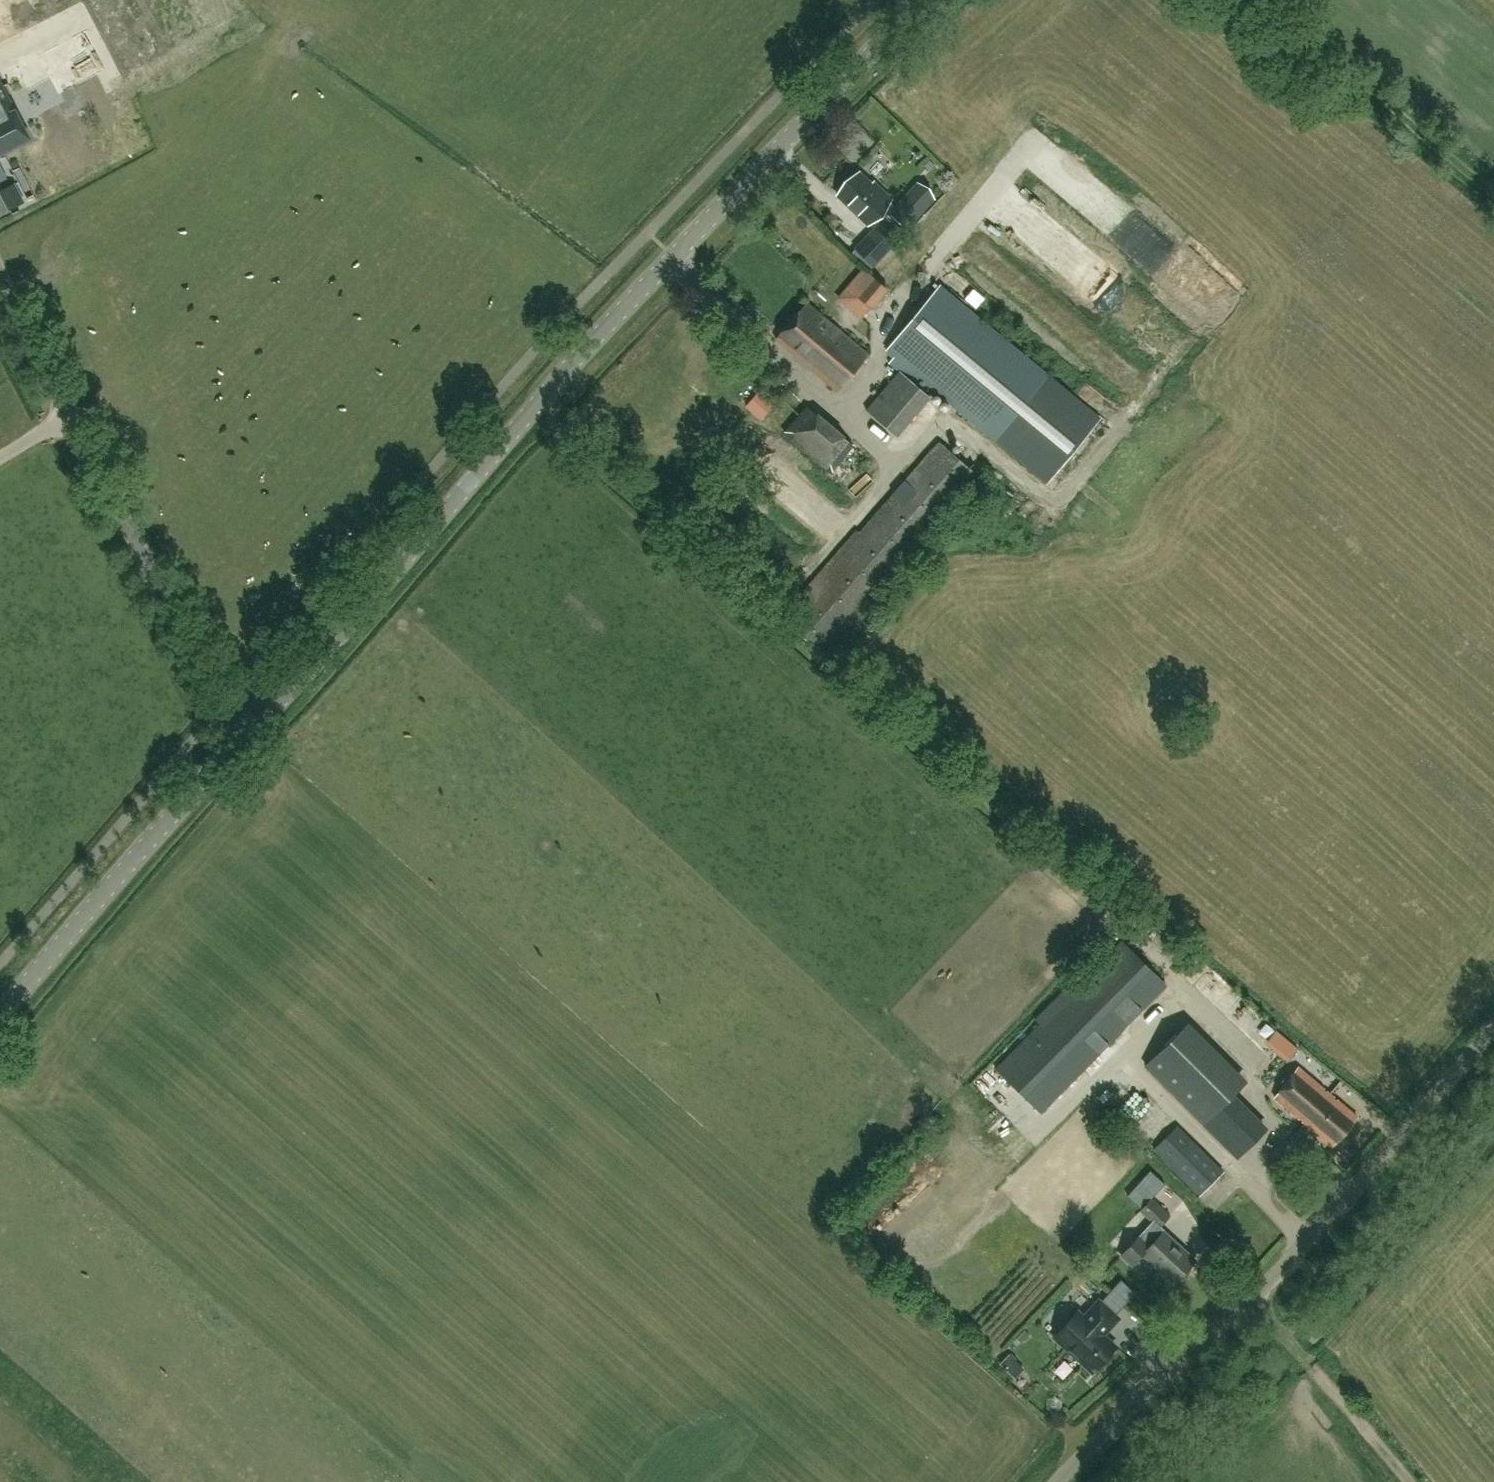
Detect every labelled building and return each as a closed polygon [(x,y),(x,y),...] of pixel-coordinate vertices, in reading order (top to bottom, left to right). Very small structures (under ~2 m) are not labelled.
[(20,32),(72,9),(68,0),(6,0),(20,32)] [(58,103),(207,39),(191,0),(158,0),(36,53),(58,103)] [(0,85),(0,152),(28,137),(0,85)] [(859,172),(838,194),(868,223),(877,213),(893,229),(899,223),(905,228),(923,210),(908,195),(895,208),(893,206),(888,201),(891,198),(881,188),(879,190),(859,172)] [(895,244),(876,227),(856,248),(875,265),(895,244)] [(886,289),(872,277),(857,294),(871,307),(886,289)] [(895,354),(888,362),(899,371),(900,370),(920,387),(926,380),(990,433),(989,434),(1047,483),(1100,419),(1042,371),(1041,372),(939,287),(888,349),(895,354)] [(853,372),(868,354),(807,302),(776,338),(838,390),(853,372)] [(899,371),(867,409),(897,435),(930,395),(920,387),(900,370),(899,371)] [(764,420),(778,407),(764,393),(750,406),(764,420)] [(807,406),(785,434),(827,468),(850,441),(807,406)] [(900,566),(980,476),(941,442),(861,534),(858,531),(782,618),(825,656),(904,569),(900,566)] [(1040,1110),(1166,984),(1123,940),(996,1067),(1040,1110)] [(1332,1146),(1357,1115),(1300,1067),(1274,1098),(1332,1146)] [(1127,1070),(1110,1086),(1136,1113),(1153,1097),(1127,1070)] [(1224,1152),(1265,1140),(1249,1088),(1208,1100),(1224,1152)] [(1177,1125),(1154,1148),(1199,1194),(1223,1171),(1177,1125)] [(1127,1195),(1142,1209),(1149,1201),(1152,1198),(1165,1184),(1150,1170),(1127,1195)] [(1167,1188),(1157,1195),(1171,1213),(1180,1206),(1167,1188)] [(1195,1261),(1163,1231),(1159,1227),(1170,1215),(1152,1198),(1149,1201),(1142,1209),(1140,1210),(1152,1221),(1121,1254),(1133,1265),(1143,1254),(1175,1283),(1195,1261)] [(1054,1336),(1093,1372),(1116,1347),(1103,1335),(1118,1318),(1099,1300),(1084,1317),(1078,1311),(1054,1336)]
